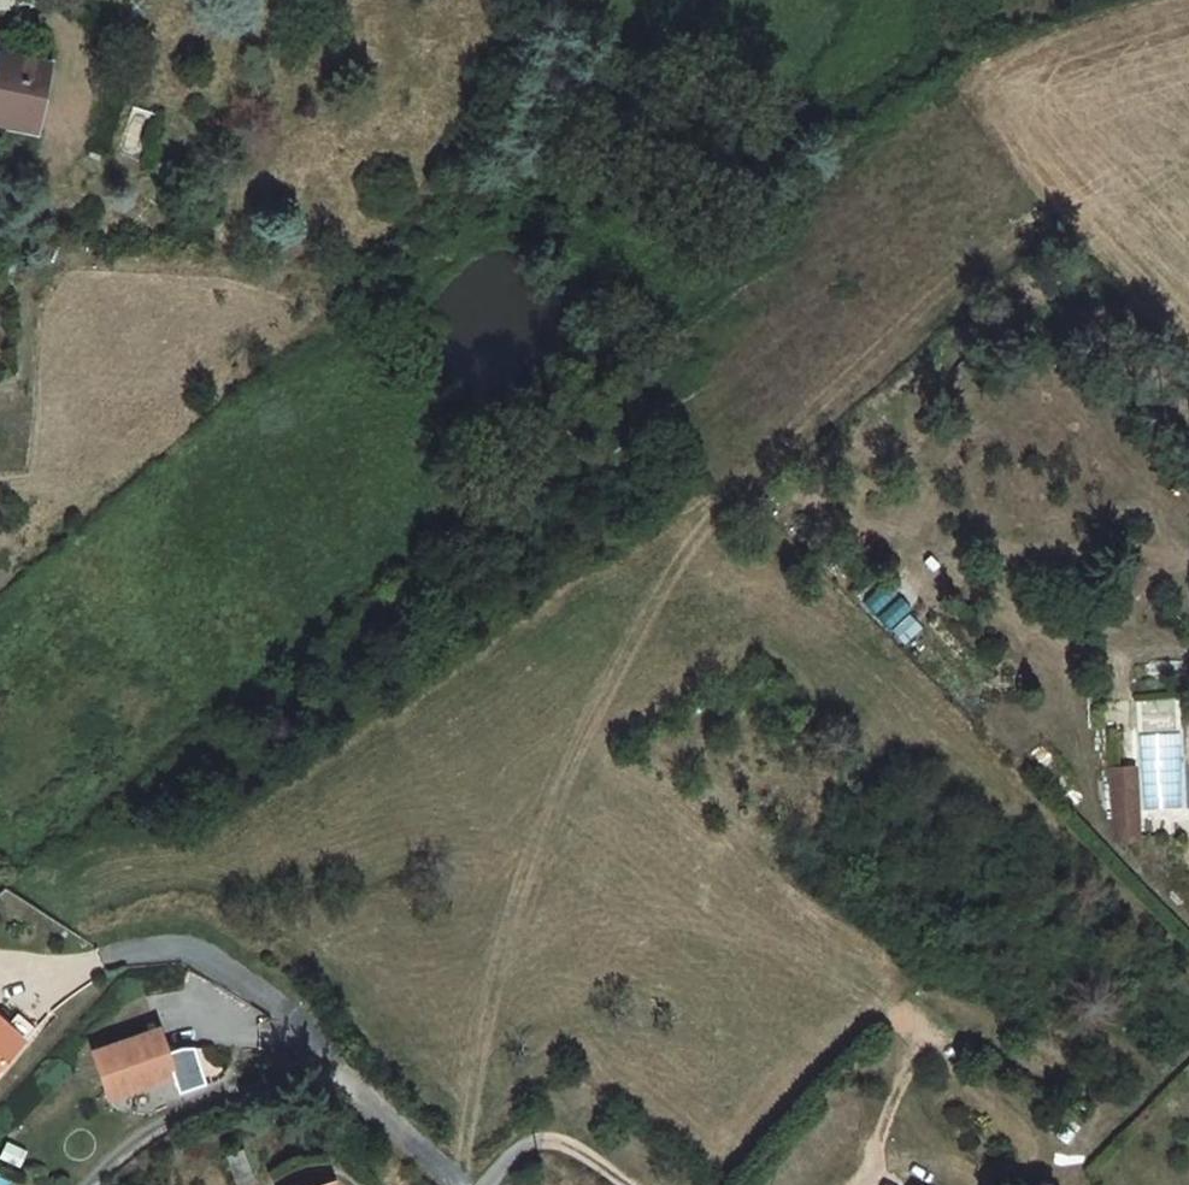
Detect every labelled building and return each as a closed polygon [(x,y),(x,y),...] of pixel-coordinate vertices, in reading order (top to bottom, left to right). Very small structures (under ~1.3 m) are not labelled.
[(43,136),(60,61),(0,48),(0,127),(43,136)] [(26,133),(0,129),(0,193),(9,194),(16,151),(23,152),(26,133)] [(1135,770),(1112,772),(1116,827),(1139,825),(1135,770)] [(1139,825),(1116,827),(1117,841),(1140,839),(1139,825)] [(12,1087),(0,1077),(0,1100),(12,1087)] [(134,1084),(69,1106),(84,1152),(149,1130),(134,1084)]
